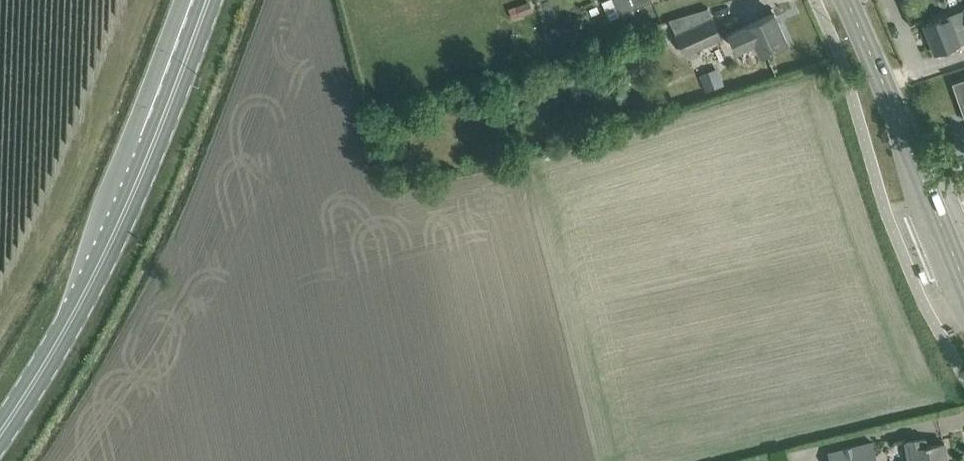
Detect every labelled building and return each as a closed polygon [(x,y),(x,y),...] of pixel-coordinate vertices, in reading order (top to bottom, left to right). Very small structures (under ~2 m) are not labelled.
[(602,2),(610,19),(620,14),(634,8),(631,0),(606,0),(602,2)] [(529,1),(517,6),(521,16),(533,11),(529,1)] [(708,8),(669,19),(677,36),(676,36),(684,53),(722,36),(714,19),(713,19),(709,10),(708,8)] [(924,24),(936,53),(950,47),(961,43),(963,42),(963,8),(924,24)] [(788,41),(775,11),(731,31),(737,44),(753,37),(760,53),(788,41)] [(954,81),(963,110),(963,78),(954,81)] [(945,442),(931,444),(931,443),(928,443),(927,437),(905,440),(908,460),(905,460),(948,460),(945,442)] [(829,449),(832,460),(878,460),(872,439),(829,449)]
